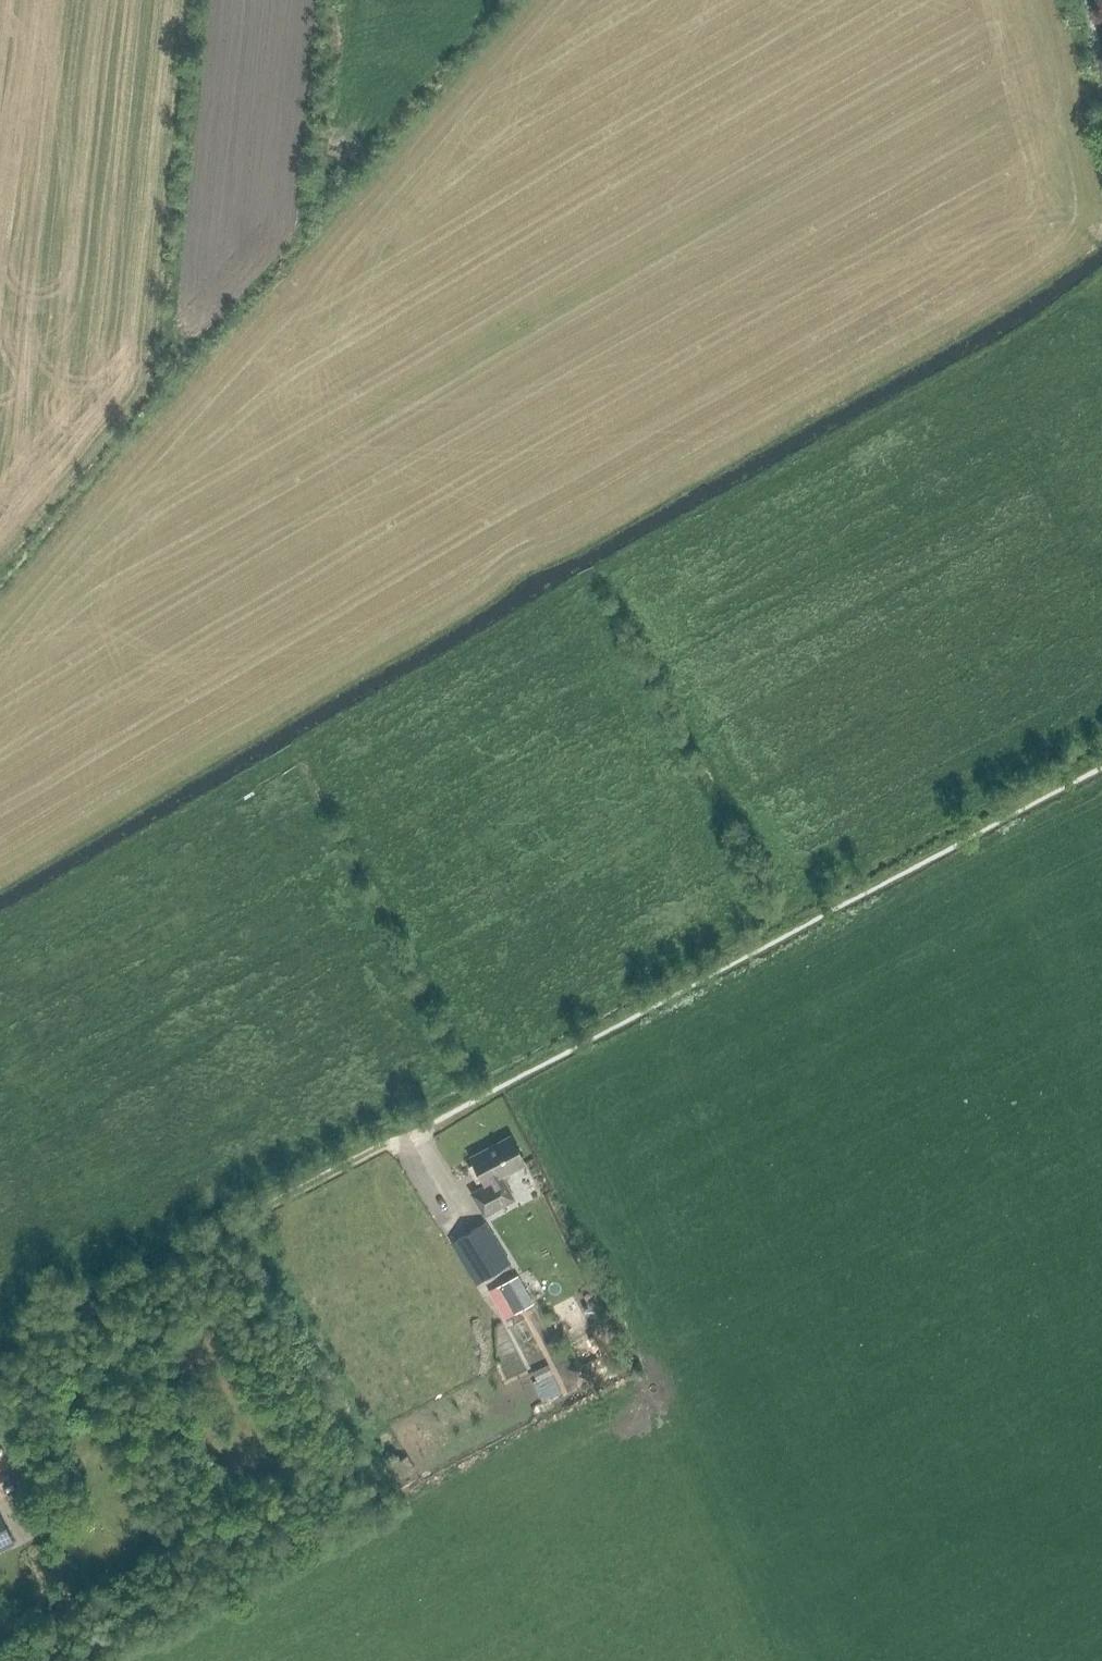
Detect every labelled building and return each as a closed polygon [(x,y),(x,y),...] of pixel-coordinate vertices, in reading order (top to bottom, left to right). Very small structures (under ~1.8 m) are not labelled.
[(523,1166),(525,1165),(512,1137),(473,1157),(486,1185),(473,1195),(486,1216),(513,1200),(499,1173),(522,1161),(524,1164),(523,1164),(523,1166)] [(486,1222),(450,1243),(476,1284),(511,1262),(486,1222)] [(514,1315),(534,1303),(518,1276),(498,1287),(514,1315)] [(591,1344),(579,1350),(586,1364),(598,1359),(591,1344)] [(0,1517),(0,1551),(13,1545),(0,1517)]
